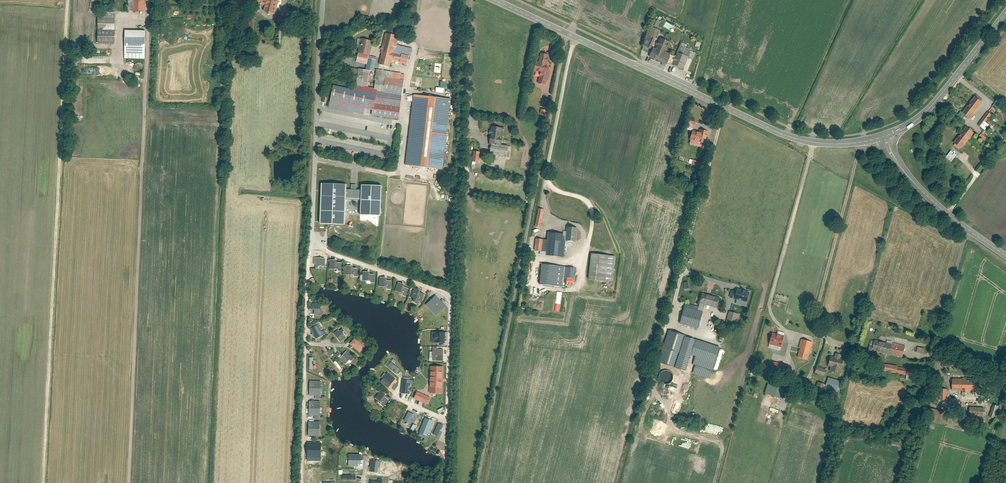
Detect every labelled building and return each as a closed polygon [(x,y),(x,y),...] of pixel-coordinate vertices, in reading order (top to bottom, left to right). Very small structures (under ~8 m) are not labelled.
[(133,9),(145,10),(145,0),(133,0),(133,9)] [(277,12),(280,0),(252,0),(251,5),(260,7),(261,3),(269,5),(268,10),(277,12)] [(115,44),(116,7),(98,7),(98,44),(115,44)] [(293,17),(281,15),(280,21),(292,23),(293,17)] [(125,59),(145,59),(146,31),(125,31),(125,59)] [(387,35),(379,64),(390,67),(392,59),(409,64),(412,51),(396,47),(399,38),(387,35)] [(666,52),(670,42),(660,38),(655,49),(653,48),(649,57),(666,64),(670,54),(666,52)] [(359,54),(369,57),(373,45),(363,41),(359,54)] [(691,50),(680,45),(672,64),(683,69),(691,50)] [(546,81),(547,81),(550,71),(549,70),(549,69),(547,66),(545,66),(548,55),(540,53),(538,62),(536,62),(533,72),(538,73),(537,79),(538,79),(537,83),(545,85),(546,81)] [(140,68),(140,66),(140,64),(139,63),(138,62),(137,61),(136,60),(134,60),(132,61),(131,62),(130,63),(129,64),(129,66),(129,68),(130,69),(131,70),(132,71),(134,72),(136,72),(137,71),(138,70),(139,69),(140,68)] [(385,92),(404,96),(407,80),(389,76),(385,92)] [(337,85),(332,105),(366,113),(367,108),(376,110),(380,91),(380,88),(357,83),(355,89),(337,85)] [(385,92),(380,91),(376,110),(375,114),(399,119),(404,96),(385,92)] [(416,94),(406,165),(441,170),(451,99),(416,94)] [(975,97),(962,113),(970,119),(983,103),(975,97)] [(991,125),(987,122),(993,115),(989,112),(979,125),(987,131),(991,125)] [(696,123),(689,121),(686,130),(692,132),(693,129),(694,129),(696,123)] [(492,127),(489,144),(495,145),(501,146),(503,137),(501,137),(502,129),(492,127)] [(954,143),(962,150),(975,133),(967,127),(954,143)] [(699,133),(692,131),(690,141),(691,141),(689,145),(700,148),(699,153),(705,155),(707,148),(709,141),(706,140),(708,133),(700,130),(699,133)] [(501,146),(495,145),(493,154),(510,157),(512,148),(501,146)] [(481,166),(483,151),(475,150),(473,165),(481,166)] [(951,162),(956,154),(949,150),(944,158),(951,162)] [(705,160),(701,159),(700,163),(692,160),(691,167),(702,170),(705,160)] [(689,180),(691,175),(683,172),(681,178),(689,180)] [(346,191),(346,186),(321,185),(320,226),(345,227),(346,200),(346,191)] [(361,218),(381,218),(382,188),(362,187),(362,191),(361,201),(361,218)] [(346,191),(346,200),(361,201),(362,191),(354,191),(346,191)] [(565,232),(564,239),(576,240),(577,225),(566,224),(565,232)] [(546,254),(563,256),(564,239),(565,232),(548,231),(547,238),(546,250),(546,254)] [(534,249),(546,250),(547,238),(535,237),(534,249)] [(587,278),(612,281),(615,254),(591,251),(587,278)] [(325,257),(313,257),(313,263),(315,263),(315,267),(318,267),(318,264),(325,264),(325,257)] [(331,259),(331,269),(339,269),(339,270),(343,271),(343,262),(338,262),(338,259),(331,259)] [(538,283),(562,286),(564,276),(565,265),(541,262),(538,283)] [(356,266),(348,265),(347,274),(357,274),(357,276),(359,276),(359,268),(356,268),(356,266)] [(575,267),(565,265),(564,276),(573,277),(575,267)] [(373,271),(364,271),(364,280),(373,280),(373,282),(376,282),(376,273),(373,273),(373,271)] [(390,277),(381,277),(381,286),(390,286),(390,288),(393,288),(393,280),(389,280),(390,277)] [(407,284),(400,281),(396,290),(405,294),(405,295),(409,296),(412,288),(406,286),(407,284)] [(415,287),(412,297),(416,298),(416,300),(421,302),(421,301),(425,302),(428,294),(423,292),(424,290),(415,287)] [(746,302),(750,291),(738,287),(737,291),(734,298),(746,302)] [(716,307),(719,297),(701,291),(698,302),(699,302),(704,303),(716,307)] [(439,296),(428,305),(436,315),(447,305),(439,296)] [(321,303),(313,303),(312,307),(314,307),(314,314),(322,314),(323,308),(320,308),(321,303)] [(697,328),(702,311),(697,309),(684,306),(679,323),(697,328)] [(737,325),(740,314),(729,311),(726,322),(737,325)] [(310,327),(315,337),(326,332),(324,328),(321,330),(318,323),(310,327)] [(333,333),(340,341),(346,336),(342,331),(344,329),(342,327),(339,329),(338,328),(333,333)] [(664,346),(679,351),(684,334),(669,329),(664,346)] [(446,333),(434,332),(434,341),(446,342),(446,333)] [(772,333),(769,344),(781,348),(784,337),(772,333)] [(349,342),(359,352),(365,345),(355,336),(349,342)] [(720,345),(696,338),(691,353),(695,354),(715,361),(720,345)] [(799,349),(796,357),(806,360),(808,352),(809,352),(812,343),(801,339),(798,349),(799,349)] [(872,351),(903,358),(905,346),(875,340),(872,351)] [(676,366),(681,351),(679,351),(664,346),(660,361),(676,366)] [(432,359),(443,360),(443,348),(432,348),(432,359)] [(346,350),(339,358),(344,363),(349,358),(351,360),(353,358),(350,355),(351,354),(346,350)] [(829,370),(839,373),(843,358),(840,358),(841,354),(835,352),(834,356),(830,355),(827,366),(830,367),(829,370)] [(712,369),(715,361),(695,354),(692,363),(695,364),(712,369)] [(819,360),(827,362),(829,356),(821,354),(819,360)] [(390,361),(387,365),(397,374),(400,370),(390,361)] [(790,366),(772,361),(769,372),(787,377),(790,366)] [(897,367),(897,365),(885,363),(884,370),(896,372),(897,367)] [(712,369),(695,364),(692,372),(709,378),(712,369)] [(442,392),(443,365),(430,365),(429,391),(442,392)] [(824,376),(826,369),(817,366),(815,373),(824,376)] [(897,367),(896,372),(912,375),(913,370),(897,367)] [(380,380),(387,386),(396,377),(388,370),(380,380)] [(825,384),(825,386),(838,389),(840,380),(827,377),(825,384)] [(953,389),(975,389),(975,378),(953,378),(953,389)] [(413,380),(403,379),(401,392),(411,394),(413,380)] [(320,380),(310,380),(309,394),(315,394),(315,398),(320,398),(320,380)] [(825,386),(825,384),(817,382),(815,389),(823,391),(825,386)] [(784,389),(768,384),(765,394),(780,399),(784,389)] [(380,389),(375,397),(381,401),(387,394),(380,389)] [(427,403),(429,397),(417,391),(414,397),(427,403)] [(320,400),(309,400),(309,414),(314,414),(314,418),(319,418),(320,400)] [(994,419),(998,406),(993,404),(989,417),(994,419)] [(985,415),(985,407),(969,406),(969,415),(985,415)] [(931,421),(942,424),(945,411),(934,409),(931,421)] [(402,421),(409,424),(415,414),(408,410),(402,421)] [(434,422),(426,418),(421,431),(428,435),(434,422)] [(319,420),(308,420),(308,434),(314,434),(314,438),(319,438),(319,420)] [(322,444),(308,443),(307,462),(321,463),(322,444)] [(363,455),(350,454),(350,466),(363,466),(363,455)] [(381,461),(371,460),(369,471),(378,472),(378,468),(380,468),(381,461)]
